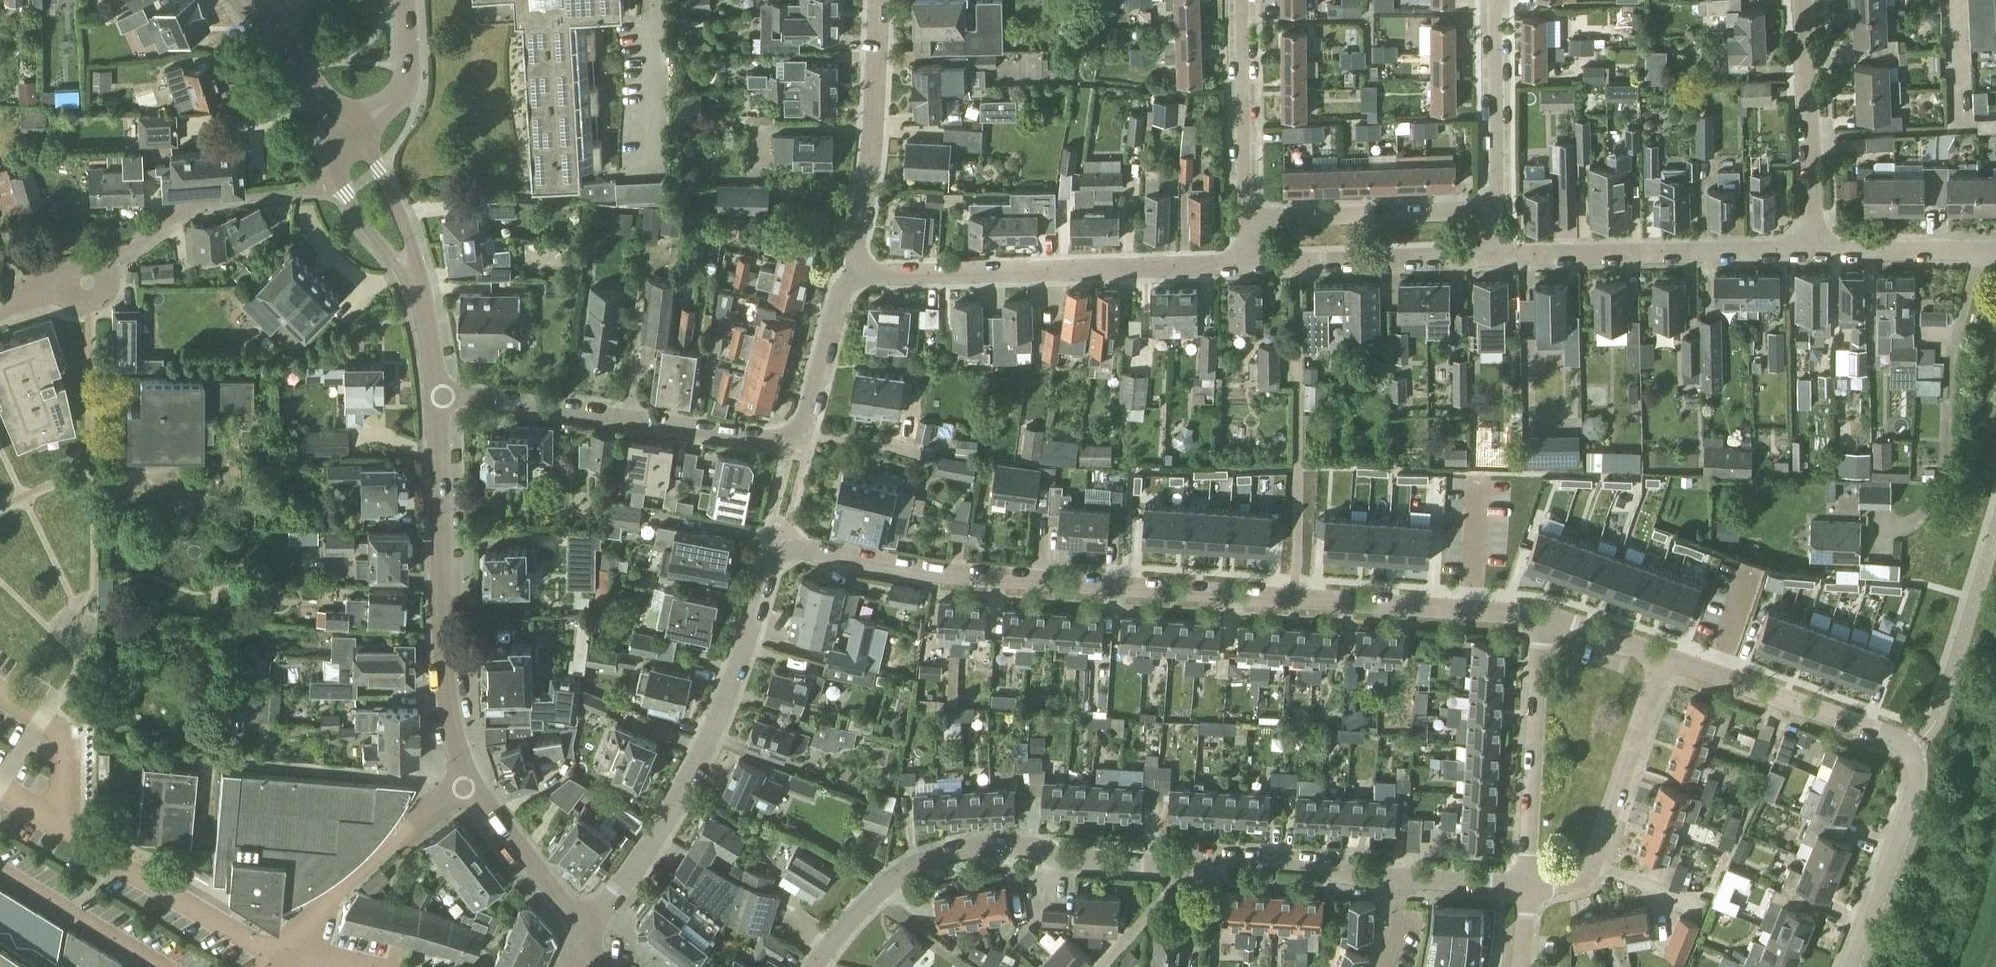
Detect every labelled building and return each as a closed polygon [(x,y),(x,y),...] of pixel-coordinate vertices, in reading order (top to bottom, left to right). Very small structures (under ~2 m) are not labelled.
[(144,43),(155,38),(160,49),(207,29),(207,27),(209,25),(206,17),(202,17),(201,14),(204,13),(198,0),(196,1),(192,0),(187,0),(135,22),(144,43)] [(484,3),(480,4),(477,7),(475,11),(475,15),(477,20),(482,22),(485,23),(531,20),(531,30),(524,31),(526,63),(533,63),(535,85),(527,86),(529,118),(536,118),(538,141),(531,141),(532,173),(540,173),(540,184),(538,184),(538,199),(582,197),(615,197),(615,180),(582,181),(582,165),(602,164),(601,141),(593,141),(591,110),(599,109),(598,85),(590,86),(588,54),(596,54),(594,30),(586,31),(585,16),(623,14),(622,0),(483,0),(484,3)] [(684,10),(710,8),(710,0),(684,0),(684,10)] [(788,5),(788,15),(801,15),(839,16),(839,0),(801,0),(801,5),(788,5)] [(944,53),(996,51),(1003,51),(1001,0),(995,0),(977,1),(977,28),(966,28),(965,0),(913,0),(915,54),(944,53)] [(1200,24),(1199,0),(1165,0),(1165,9),(1176,8),(1176,25),(1200,24)] [(1283,11),(1306,10),(1305,0),(1282,0),(1283,11)] [(1360,0),(1342,0),(1342,16),(1360,16),(1360,0)] [(1374,11),(1384,11),(1384,0),(1374,0),(1374,11)] [(1707,13),(1706,0),(1698,0),(1699,14),(1707,13)] [(1734,34),(1764,33),(1763,9),(1740,10),(1740,0),(1706,0),(1707,13),(1726,12),(1727,23),(1733,22),(1734,34)] [(1853,15),(1885,13),(1893,12),(1893,4),(1885,4),(1885,0),(1852,0),(1853,15)] [(1931,10),(1940,10),(1939,0),(1930,0),(1931,10)] [(1968,11),(1995,10),(1994,0),(1968,0),(1968,11)] [(788,15),(788,5),(762,4),(762,15),(772,15),(788,15)] [(135,22),(148,17),(143,5),(130,12),(125,14),(121,16),(118,17),(122,28),(135,22)] [(1968,11),(1969,23),(1995,22),(1995,10),(1968,11)] [(1642,12),(1632,12),(1632,26),(1642,26),(1642,12)] [(1928,21),(1932,24),(1937,24),(1940,20),(1939,15),(1936,12),(1931,12),(1928,16),(1928,21)] [(1870,40),(1871,52),(1898,51),(1897,38),(1886,39),(1885,13),(1853,15),(1854,41),(1870,40)] [(801,15),(788,15),(772,15),(772,26),(785,26),(785,37),(797,37),(839,37),(839,16),(801,15)] [(1523,47),(1546,47),(1546,19),(1523,19),(1523,47)] [(1995,22),(1969,23),(1969,36),(1995,35),(1995,22)] [(1431,23),(1431,52),(1454,52),(1454,23),(1431,23)] [(1201,53),(1200,24),(1176,25),(1177,43),(1165,43),(1165,47),(1165,54),(1201,53)] [(1282,31),(1282,60),(1305,59),(1305,51),(1305,30),(1282,31)] [(1764,33),(1734,34),(1727,35),(1728,70),(1748,69),(1748,57),(1765,57),(1764,33)] [(1969,36),(1970,49),(1995,47),(1995,36),(1995,35),(1969,36)] [(768,39),(761,39),(761,51),(785,51),(785,37),(768,37),(768,39)] [(1581,54),(1581,40),(1570,40),(1570,54),(1581,54)] [(1592,40),(1581,40),(1581,54),(1592,54),(1592,47),(1592,40)] [(710,55),(709,44),(689,45),(689,56),(710,55)] [(1384,45),(1373,45),(1373,60),(1384,60),(1384,45)] [(1384,45),(1384,60),(1397,60),(1396,45),(1384,45)] [(1131,63),(1143,63),(1142,47),(1130,48),(1131,63)] [(1142,47),(1143,63),(1155,62),(1154,47),(1142,47)] [(1546,75),(1546,47),(1523,47),(1523,75),(1546,75)] [(913,65),(914,89),(969,88),(968,68),(997,67),(996,51),(944,53),(945,64),(913,65)] [(1898,51),(1871,52),(1871,64),(1855,65),(1856,91),(1899,89),(1899,80),(1888,80),(1887,64),(1898,63),(1898,51)] [(1353,67),(1353,52),(1340,52),(1340,67),(1353,67)] [(1363,52),(1353,52),(1353,67),(1363,67),(1363,52)] [(1454,52),(1431,52),(1432,81),(1455,80),(1454,52)] [(1201,53),(1165,54),(1166,63),(1178,63),(1179,82),(1202,81),(1201,53)] [(1943,70),(1942,54),(1928,55),(1929,71),(1943,70)] [(692,68),(692,57),(680,57),(680,69),(692,68)] [(748,87),(769,87),(787,87),(798,87),(836,87),(836,64),(807,64),(807,58),(776,58),(776,76),(767,76),(767,73),(748,73),(748,87)] [(1282,60),(1283,89),(1305,89),(1305,59),(1282,60)] [(164,71),(177,109),(181,108),(221,95),(210,61),(183,70),(181,65),(164,71)] [(1423,81),(1423,67),(1384,65),(1384,75),(1412,76),(1412,81),(1423,81)] [(1583,66),(1582,83),(1604,82),(1603,65),(1583,66)] [(1370,80),(1378,80),(1378,66),(1373,66),(1369,66),(1370,80)] [(1648,72),(1648,83),(1663,82),(1663,72),(1648,72)] [(1361,73),(1349,74),(1349,86),(1361,85),(1361,73)] [(1455,80),(1432,81),(1432,109),(1455,109),(1455,80)] [(1606,84),(1607,101),(1616,101),(1616,84),(1606,84)] [(1741,86),(1743,105),(1771,103),(1770,84),(1741,86)] [(1361,99),(1377,99),(1377,86),(1361,86),(1361,99)] [(787,87),(769,87),(769,99),(785,99),(785,113),(803,113),(807,109),(836,109),(836,87),(798,87),(787,87)] [(969,88),(914,89),(915,113),(947,112),(946,97),(969,96),(969,88)] [(1305,89),(1283,89),(1283,117),(1306,116),(1305,89)] [(1899,89),(1856,91),(1857,117),(1873,116),(1873,128),(1901,127),(1901,115),(1890,115),(1889,101),(1900,101),(1899,89)] [(137,96),(142,110),(156,105),(152,90),(137,96)] [(1561,107),(1561,91),(1541,92),(1541,108),(1561,107)] [(19,93),(19,104),(35,104),(35,93),(19,93)] [(702,96),(679,95),(679,114),(702,114),(702,96)] [(981,101),(981,102),(981,119),(1017,117),(1016,98),(984,98),(983,99),(982,100),(981,101)] [(1377,112),(1377,99),(1361,99),(1361,112),(1377,112)] [(1178,123),(1179,102),(1152,100),(1151,122),(1178,123)] [(1126,141),(1141,142),(1144,114),(1129,113),(1126,141)] [(22,131),(46,131),(46,115),(22,115),(22,131)] [(174,115),(149,116),(150,144),(175,144),(174,115)] [(1977,132),(1995,131),(1995,118),(1977,119),(1977,132)] [(1425,121),(1426,136),(1437,136),(1436,120),(1425,121)] [(1644,123),(1644,127),(1647,129),(1651,130),(1653,127),(1654,123),(1651,120),(1647,120),(1644,123)] [(1396,122),(1396,132),(1409,131),(1409,121),(1396,122)] [(1426,136),(1425,121),(1412,121),(1412,137),(1426,136)] [(1368,138),(1368,123),(1355,123),(1356,139),(1368,138)] [(1368,123),(1368,138),(1381,138),(1380,123),(1368,123)] [(1577,124),(1578,162),(1590,161),(1589,133),(1588,133),(1587,123),(1577,124)] [(1181,144),(1195,144),(1195,124),(1183,124),(1181,144)] [(1311,125),(1311,140),(1324,140),(1323,124),(1311,125)] [(1311,140),(1311,125),(1281,126),(1282,126),(1283,141),(1311,140)] [(1713,156),(1712,127),(1695,128),(1696,155),(1696,156),(1713,156)] [(967,128),(966,143),(966,149),(982,149),(982,146),(982,135),(983,129),(967,128)] [(1627,129),(1628,151),(1639,151),(1638,129),(1627,129)] [(696,131),(687,139),(698,151),(707,144),(696,131)] [(776,158),(795,159),(795,165),(833,166),(833,136),(777,134),(776,147),(776,158)] [(1865,137),(1866,150),(1893,149),(1893,147),(1893,136),(1865,137)] [(905,174),(949,176),(950,142),(907,140),(905,174)] [(1557,144),(1559,222),(1575,222),(1574,144),(1557,144)] [(1060,170),(1074,172),(1077,148),(1063,146),(1060,170)] [(1645,179),(1657,179),(1657,147),(1644,147),(1644,158),(1644,179),(1645,179)] [(170,165),(154,166),(155,172),(160,171),(160,177),(162,195),(219,190),(219,192),(223,192),(242,191),(242,190),(239,149),(169,154),(170,165)] [(141,154),(121,155),(122,173),(141,173),(141,167),(141,154)] [(1193,155),(1179,154),(1179,179),(1192,179),(1193,156),(1193,155)] [(1607,155),(1607,167),(1609,224),(1631,224),(1631,208),(1627,208),(1626,167),(1629,167),(1629,154),(1607,155)] [(121,155),(107,155),(108,166),(114,166),(115,202),(142,201),(141,176),(141,173),(122,173),(121,155)] [(1100,171),(1100,188),(1124,188),(1123,171),(1121,171),(1121,159),(1084,160),(1084,171),(1100,171)] [(1894,210),(1894,175),(1893,161),(1876,161),(1873,162),(1873,166),(1857,166),(1857,175),(1864,175),(1865,210),(1894,210)] [(1427,164),(1427,187),(1456,186),(1455,163),(1427,164)] [(1544,176),(1543,163),(1523,163),(1524,225),(1552,225),(1551,176),(1544,176)] [(1397,165),(1398,188),(1427,187),(1427,164),(1397,165)] [(1397,165),(1369,166),(1370,189),(1398,188),(1397,165)] [(114,166),(108,166),(89,166),(90,203),(115,202),(114,166)] [(154,166),(141,167),(141,173),(141,176),(160,177),(160,171),(155,172),(154,166)] [(1369,166),(1341,167),(1342,190),(1370,189),(1369,166)] [(1894,175),(1894,210),(1923,210),(1923,193),(1935,193),(1935,166),(1923,166),(1923,174),(1894,175)] [(1948,166),(1935,166),(1935,193),(1948,193),(1948,210),(1977,210),(1977,174),(1948,174),(1948,166)] [(1312,168),(1313,191),(1342,190),(1341,167),(1312,168)] [(1609,224),(1607,167),(1589,168),(1590,224),(1609,224)] [(1313,191),(1312,168),(1284,169),(1284,192),(1313,191)] [(1100,171),(1084,171),(1080,171),(1080,188),(1100,188),(1100,171)] [(1190,236),(1211,236),(1211,221),(1213,221),(1214,171),(1204,171),(1203,188),(1190,188),(1189,194),(1188,221),(1190,221),(1190,236)] [(1734,221),(1733,191),(1739,191),(1739,171),(1717,172),(1717,191),(1707,191),(1707,222),(1734,221)] [(1749,189),(1750,221),(1777,220),(1776,188),(1770,188),(1770,172),(1749,173),(1750,189),(1749,189)] [(1977,174),(1977,210),(1995,209),(1995,174),(1977,174)] [(14,181),(23,211),(41,205),(32,175),(14,181)] [(1688,177),(1659,178),(1660,203),(1654,203),(1654,223),(1689,222),(1688,177)] [(1841,198),(1857,198),(1857,181),(1841,181),(1841,198)] [(718,214),(746,214),(747,186),(718,185),(718,214)] [(1010,201),(969,202),(970,242),(998,242),(998,238),(1038,238),(1038,226),(1056,225),(1055,189),(1010,190),(1010,201)] [(1145,237),(1167,238),(1169,194),(1146,193),(1145,237)] [(925,208),(941,208),(942,195),(926,194),(925,208)] [(1096,201),(1096,198),(1079,199),(1079,208),(1072,208),(1073,240),(1096,239),(1096,201)] [(1096,201),(1096,239),(1119,239),(1118,208),(1112,208),(1112,198),(1096,198),(1096,201)] [(488,200),(489,216),(515,215),(515,200),(488,200)] [(194,223),(196,257),(226,255),(225,235),(232,231),(239,244),(270,227),(258,205),(237,217),(235,213),(220,222),(194,223)] [(644,208),(641,242),(657,244),(661,210),(644,208)] [(922,249),(923,240),(932,241),(934,215),(925,215),(926,214),(895,211),(892,247),(922,249)] [(445,216),(448,242),(486,237),(484,212),(445,216)] [(631,233),(632,214),(613,213),(611,231),(631,233)] [(679,234),(681,216),(664,215),(662,232),(679,234)] [(732,225),(746,226),(747,217),(733,216),(732,225)] [(746,226),(732,225),(732,235),(745,236),(746,226)] [(767,241),(815,253),(819,236),(786,228),(784,237),(769,233),(767,241)] [(494,237),(486,237),(448,242),(451,267),(488,263),(489,263),(488,251),(495,250),(494,237)] [(778,263),(810,271),(815,253),(767,241),(765,250),(780,253),(778,263)] [(256,284),(304,330),(338,295),(291,248),(256,284)] [(571,252),(564,255),(563,264),(571,268),(578,265),(578,256),(571,252)] [(735,271),(748,274),(751,263),(738,260),(735,271)] [(489,263),(488,263),(489,279),(511,278),(511,262),(490,263),(489,263)] [(759,277),(806,289),(810,271),(778,263),(776,272),(761,268),(759,277)] [(241,284),(252,273),(245,266),(234,277),(241,284)] [(140,269),(141,283),(165,281),(164,267),(140,269)] [(487,284),(487,270),(474,270),(473,283),(487,284)] [(569,280),(579,280),(579,271),(568,272),(569,280)] [(748,274),(735,271),(732,284),(745,287),(748,274)] [(1838,315),(1852,315),(1852,340),(1850,340),(1850,373),(1868,374),(1867,324),(1865,324),(1865,315),(1862,315),(1863,275),(1858,275),(1856,271),(1847,271),(1844,274),(1841,274),(1840,298),(1838,298),(1838,315)] [(1739,317),(1746,317),(1746,309),(1746,274),(1715,274),(1715,301),(1720,301),(1720,308),(1739,308),(1739,317)] [(1746,309),(1746,317),(1758,317),(1758,308),(1778,308),(1778,274),(1746,274),(1746,309)] [(1812,300),(1812,274),(1796,274),(1795,318),(1799,318),(1799,327),(1795,327),(1795,343),(1810,343),(1810,338),(1807,338),(1808,327),(1809,327),(1809,318),(1808,318),(1808,300),(1812,300)] [(1808,318),(1809,318),(1829,319),(1830,274),(1812,274),(1812,300),(1808,300),(1808,318)] [(1876,348),(1890,348),(1891,349),(1893,275),(1877,275),(1877,292),(1878,292),(1878,331),(1877,331),(1876,348)] [(1902,349),(1902,365),(1915,366),(1916,348),(1911,348),(1912,293),(1913,293),(1913,275),(1893,275),(1891,349),(1902,349)] [(806,289),(759,277),(757,285),(772,288),(770,297),(802,305),(806,289)] [(642,336),(673,339),(679,281),(648,278),(642,336)] [(563,296),(575,296),(575,281),(563,281),(563,296)] [(1474,281),(1474,317),(1507,317),(1506,281),(1474,281)] [(1424,319),(1424,282),(1399,282),(1400,320),(1424,319)] [(1424,282),(1424,319),(1449,319),(1449,282),(1424,282)] [(1595,283),(1595,289),(1591,291),(1591,298),(1595,301),(1596,327),(1626,326),(1625,282),(1595,283)] [(1650,309),(1650,319),(1654,322),(1654,326),(1656,326),(1661,329),(1670,329),(1673,326),(1683,326),(1683,314),(1686,310),(1686,304),(1683,304),(1682,282),(1653,282),(1654,306),(1650,309)] [(1344,307),(1343,307),(1344,341),(1378,340),(1377,283),(1344,284),(1344,307)] [(1344,307),(1344,284),(1315,284),(1315,308),(1303,308),(1303,353),(1316,352),(1316,343),(1328,343),(1328,307),(1343,307),(1344,307)] [(1577,363),(1576,316),(1566,316),(1566,284),(1535,285),(1536,331),(1561,331),(1562,364),(1577,363)] [(1229,286),(1229,325),(1262,325),(1262,286),(1229,286)] [(583,360),(613,364),(615,354),(619,323),(620,313),(621,313),(624,292),(591,288),(588,309),(589,309),(588,319),(584,350),(583,360)] [(1047,329),(1043,358),(1054,360),(1056,350),(1084,353),(1090,307),(1084,306),(1086,292),(1068,290),(1063,331),(1047,329)] [(1174,321),(1174,290),(1151,291),(1152,335),(1169,335),(1168,321),(1174,321)] [(1174,290),(1174,321),(1181,320),(1181,335),(1197,334),(1196,290),(1174,290)] [(1088,364),(1098,365),(1099,351),(1111,353),(1114,327),(1118,327),(1119,293),(1099,292),(1098,327),(1093,326),(1090,349),(1088,364)] [(521,345),(521,294),(460,296),(460,310),(460,331),(460,342),(462,342),(462,353),(467,357),(492,357),(499,353),(499,344),(521,345)] [(993,316),(994,342),(994,347),(994,363),(1018,362),(1018,351),(1032,351),(1031,302),(1005,302),(1005,316),(993,316)] [(982,342),(994,342),(993,316),(981,316),(981,303),(954,303),(955,346),(982,346),(982,342)] [(761,326),(792,333),(796,317),(776,312),(777,309),(758,304),(754,316),(759,318),(757,325),(761,326)] [(869,322),(919,326),(939,328),(938,308),(925,306),(925,310),(910,309),(910,308),(871,305),(869,322)] [(112,369),(139,369),(138,309),(112,308),(112,369)] [(677,343),(691,345),(696,310),(682,308),(677,343)] [(725,316),(736,319),(738,311),(727,308),(725,316)] [(1455,313),(1455,330),(1468,329),(1467,312),(1455,313)] [(1922,325),(1947,326),(1947,313),(1923,312),(1922,325)] [(18,440),(36,433),(44,429),(52,427),(71,423),(61,379),(54,381),(51,368),(66,363),(61,349),(50,317),(21,327),(24,335),(0,342),(0,398),(18,440)] [(919,326),(869,322),(867,345),(907,349),(907,348),(917,349),(919,326)] [(736,325),(732,339),(787,353),(792,333),(761,326),(757,325),(754,334),(745,332),(746,328),(736,325)] [(712,334),(720,336),(722,328),(714,326),(712,334)] [(1767,364),(1783,365),(1783,332),(1768,332),(1767,364)] [(1199,376),(1216,376),(1217,334),(1201,333),(1199,366),(1199,376)] [(1391,362),(1407,362),(1407,333),(1391,333),(1391,362)] [(720,336),(712,334),(711,334),(710,350),(721,351),(722,337),(720,336)] [(1124,350),(1139,352),(1141,336),(1126,334),(1124,350)] [(1720,389),(1719,334),(1702,334),(1703,389),(1720,389)] [(1682,338),(1684,371),(1699,371),(1698,338),(1682,338)] [(749,356),(746,365),(781,375),(787,353),(732,339),(728,355),(739,358),(740,353),(749,356)] [(1639,372),(1640,372),(1639,340),(1626,340),(1627,372),(1639,372)] [(652,395),(674,398),(681,347),(659,344),(652,395)] [(1259,391),(1280,391),(1280,345),(1258,345),(1259,391)] [(681,347),(674,398),(695,401),(702,350),(681,347)] [(1890,365),(1902,365),(1902,349),(1891,349),(1890,348),(1890,365)] [(1916,348),(1915,366),(1916,388),(1915,393),(1939,393),(1939,380),(1942,379),(1942,369),(1943,363),(1934,363),(1934,349),(1916,348)] [(894,355),(893,363),(906,364),(906,356),(894,355)] [(948,356),(948,368),(957,367),(956,356),(948,356)] [(1453,384),(1453,403),(1466,403),(1466,384),(1467,360),(1453,360),(1453,384)] [(1761,362),(1750,362),(1750,372),(1761,372),(1761,362)] [(344,377),(344,364),(307,364),(307,377),(344,377)] [(381,364),(344,364),(344,377),(344,404),(345,404),(345,422),(362,422),(362,404),(381,404),(381,364)] [(714,380),(722,382),(739,386),(739,385),(776,395),(781,375),(746,365),(745,369),(744,375),(717,368),(714,380)] [(260,367),(260,381),(272,381),(272,367),(260,367)] [(1317,381),(1317,367),(1306,367),(1306,381),(1317,381)] [(857,370),(852,407),(856,408),(872,410),(897,414),(899,403),(908,404),(911,382),(902,381),(903,376),(857,370)] [(1148,375),(1122,373),(1119,405),(1145,407),(1148,375)] [(212,433),(212,422),(216,422),(222,417),(253,417),(253,378),(201,378),(201,375),(140,375),(140,406),(127,406),(127,451),(201,451),(201,433),(212,433)] [(1389,399),(1406,399),(1405,376),(1389,376),(1389,399)] [(1820,396),(1831,396),(1831,376),(1820,376),(1820,396)] [(1798,378),(1799,398),(1811,398),(1810,378),(1798,378)] [(739,386),(722,382),(717,399),(728,402),(730,393),(738,396),(736,403),(767,411),(773,407),(776,395),(739,385),(739,386)] [(1305,385),(1304,409),(1324,409),(1325,386),(1305,385)] [(1629,403),(1641,403),(1640,387),(1629,388),(1629,403)] [(934,423),(919,419),(915,439),(930,443),(934,423)] [(1022,454),(1040,456),(1043,436),(1044,428),(1025,425),(1022,454)] [(1752,451),(1751,426),(1740,427),(1741,450),(1750,451),(1752,451)] [(483,468),(490,473),(491,473),(491,484),(508,484),(508,474),(528,474),(528,461),(552,461),(552,427),(512,427),(512,432),(510,432),(510,436),(490,436),(490,453),(483,460),(483,468)] [(1181,432),(1175,439),(1177,448),(1185,450),(1192,444),(1190,435),(1181,432)] [(592,433),(591,446),(599,447),(596,466),(613,468),(617,437),(592,433)] [(299,457),(330,457),(330,434),(299,435),(299,457)] [(1043,436),(1040,456),(1039,460),(1075,465),(1078,441),(1043,436)] [(958,439),(955,456),(960,457),(976,459),(978,443),(958,439)] [(1553,439),(1528,439),(1529,465),(1554,465),(1553,439)] [(646,487),(652,444),(632,441),(627,472),(626,484),(634,485),(631,503),(643,505),(645,487),(646,487)] [(1793,442),(1794,477),(1801,476),(1800,442),(1793,442)] [(1875,442),(1875,468),(1890,467),(1890,442),(1875,442)] [(652,444),(646,487),(665,490),(663,507),(676,509),(681,478),(668,476),(672,447),(652,444)] [(1081,465),(1111,465),(1112,446),(1081,445),(1081,465)] [(1703,473),(1749,474),(1750,451),(1704,449),(1703,473)] [(1587,450),(1587,469),(1633,471),(1634,451),(1587,450)] [(682,477),(686,478),(685,481),(701,484),(702,474),(695,473),(698,453),(686,451),(682,477)] [(718,453),(713,483),(714,483),(730,487),(733,475),(751,478),(753,465),(749,459),(718,453)] [(1837,476),(1869,477),(1869,456),(1837,455),(1837,476)] [(976,463),(955,460),(952,476),(973,480),(976,463)] [(1776,462),(1776,475),(1790,475),(1790,461),(1776,462)] [(361,480),(361,465),(361,463),(327,463),(327,479),(361,480)] [(361,465),(361,480),(361,510),(393,510),(403,504),(403,493),(405,493),(405,481),(403,481),(403,470),(393,465),(361,465)] [(997,465),(992,499),(1034,504),(1037,486),(1039,470),(997,465)] [(1039,470),(1037,486),(1049,486),(1049,485),(1052,467),(1039,465),(1039,470)] [(1227,470),(1210,471),(1211,479),(1227,478),(1227,470)] [(1210,471),(1194,471),(1194,479),(1211,479),(1210,471)] [(1357,472),(1356,480),(1371,481),(1371,473),(1357,472)] [(1371,473),(1371,481),(1385,481),(1388,481),(1388,473),(1371,473)] [(1251,474),(1236,474),(1237,482),(1251,482),(1251,474)] [(714,483),(713,483),(711,490),(703,489),(700,505),(744,513),(751,478),(733,475),(730,487),(714,483)] [(907,518),(909,511),(912,497),(914,492),(843,475),(837,501),(839,501),(907,518)] [(1135,476),(1134,493),(1142,493),(1143,476),(1135,476)] [(1169,476),(1169,484),(1184,484),(1184,476),(1169,476)] [(1692,478),(1681,477),(1681,487),(1691,487),(1692,478)] [(1397,478),(1397,486),(1411,486),(1411,478),(1397,478)] [(1411,478),(1411,486),(1428,486),(1428,478),(1411,478)] [(1648,478),(1647,486),(1662,488),(1662,480),(1648,478)] [(1560,479),(1560,487),(1577,487),(1577,479),(1560,479)] [(1577,479),(1577,487),(1592,487),(1592,479),(1577,479)] [(1604,480),(1603,488),(1618,489),(1618,481),(1604,480)] [(1618,481),(1618,489),(1632,490),(1632,482),(1618,481)] [(1462,499),(1462,532),(1475,532),(1475,483),(1449,483),(1449,499),(1462,499)] [(1048,511),(1048,512),(1060,513),(1058,541),(1083,543),(1085,515),(1085,507),(1070,506),(1071,494),(1062,494),(1063,486),(1049,485),(1049,486),(1048,511)] [(1858,506),(1890,507),(1891,485),(1858,485),(1858,506)] [(1085,515),(1083,543),(1108,544),(1110,517),(1121,517),(1122,490),(1110,489),(1110,497),(1086,496),(1085,507),(1085,515)] [(912,497),(909,511),(921,514),(925,500),(912,497)] [(1623,508),(1626,500),(1618,497),(1615,505),(1623,508)] [(676,509),(693,512),(695,502),(678,499),(676,509)] [(907,518),(839,501),(832,529),(884,542),(887,528),(904,532),(907,518)] [(608,535),(622,537),(624,525),(636,526),(639,505),(612,502),(609,523),(608,535)] [(1145,504),(1143,542),(1165,543),(1168,506),(1145,504)] [(1168,506),(1165,543),(1184,545),(1187,507),(1168,506)] [(1187,507),(1184,545),(1206,546),(1208,509),(1187,507)] [(1208,509),(1206,546),(1227,548),(1230,510),(1208,509)] [(1230,510),(1227,548),(1247,549),(1249,511),(1230,510)] [(1249,511),(1247,549),(1269,550),(1271,530),(1279,531),(1280,515),(1272,515),(1272,513),(1249,511)] [(1318,518),(1317,534),(1325,534),(1324,554),(1346,556),(1349,518),(1326,517),(1326,518),(1318,518)] [(1349,518),(1346,556),(1365,557),(1368,519),(1349,518)] [(1368,519),(1365,557),(1387,558),(1390,521),(1368,519)] [(970,520),(969,523),(968,540),(968,541),(981,543),(985,523),(970,520)] [(1739,522),(1718,520),(1716,539),(1738,540),(1739,522)] [(1390,521),(1387,558),(1406,560),(1409,522),(1390,521)] [(950,538),(968,540),(969,523),(952,522),(950,538)] [(1409,522),(1406,560),(1429,561),(1431,524),(1409,522)] [(1810,562),(1858,563),(1859,523),(1811,522),(1810,562)] [(673,549),(731,559),(735,539),(658,525),(654,545),(664,547),(673,549)] [(1539,528),(1525,568),(1546,575),(1560,535),(1539,528)] [(323,531),(323,553),(348,553),(348,557),(353,557),(353,574),(366,574),(405,575),(405,546),(409,544),(409,534),(405,531),(405,529),(367,529),(367,541),(354,541),(354,531),(323,531)] [(1654,529),(1651,537),(1665,541),(1668,534),(1654,529)] [(567,533),(567,568),(596,568),(595,546),(601,546),(601,533),(596,533),(567,533)] [(1560,535),(1546,575),(1547,576),(1549,571),(1566,577),(1578,542),(1560,535)] [(1578,542),(1566,577),(1584,584),(1596,548),(1578,542)] [(1675,542),(1673,549),(1686,554),(1689,547),(1675,542)] [(481,556),(482,563),(485,566),(486,566),(487,589),(488,589),(488,598),(508,598),(508,588),(530,588),(530,569),(537,568),(536,547),(527,547),(527,546),(508,546),(508,550),(486,550),(486,553),(484,553),(481,556)] [(664,547),(662,558),(660,570),(669,572),(668,573),(686,576),(687,573),(727,581),(731,559),(673,549),(664,547)] [(1689,547),(1686,554),(1702,561),(1704,553),(1689,547)] [(1596,548),(1584,584),(1603,590),(1616,555),(1596,548)] [(617,570),(619,554),(603,552),(601,568),(617,570)] [(1623,557),(1610,593),(1629,600),(1642,564),(1623,557)] [(1642,564),(1629,600),(1647,606),(1660,570),(1642,564)] [(595,589),(592,615),(605,618),(612,571),(599,568),(596,582),(596,589),(595,589)] [(1660,570),(1647,606),(1664,612),(1663,616),(1664,617),(1678,577),(1660,570)] [(1836,576),(1836,583),(1842,583),(1859,583),(1859,570),(1837,570),(1836,576)] [(97,573),(97,609),(113,609),(113,573),(97,573)] [(1678,577),(1664,617),(1685,624),(1699,584),(1678,577)] [(853,622),(873,626),(874,622),(854,614),(858,593),(844,589),(845,588),(802,578),(793,615),(822,621),(825,610),(853,616),(852,621),(854,621),(853,622)] [(1784,578),(1783,586),(1800,587),(1800,579),(1784,578)] [(1800,579),(1800,587),(1814,589),(1815,581),(1800,579)] [(1871,582),(1871,590),(1885,591),(1885,583),(1871,582)] [(888,603),(917,608),(921,589),(891,583),(888,603)] [(1826,583),(1825,591),(1842,592),(1842,584),(1826,583)] [(1885,583),(1885,591),(1902,592),(1902,584),(1885,583)] [(1842,584),(1842,592),(1859,592),(1859,584),(1842,584)] [(326,610),(325,626),(348,628),(348,622),(365,623),(403,625),(405,592),(367,589),(367,598),(345,597),(345,610),(326,609),(326,610)] [(657,626),(668,628),(691,633),(689,641),(707,645),(717,600),(675,591),(672,607),(662,605),(657,626)] [(937,631),(961,633),(963,603),(939,601),(937,631)] [(963,603),(961,633),(985,634),(987,605),(963,603)] [(1768,609),(1756,644),(1777,652),(1789,616),(1768,609)] [(822,621),(793,615),(790,632),(833,641),(838,618),(852,621),(853,616),(825,610),(822,621)] [(1002,639),(1027,641),(1029,612),(1005,610),(1002,639)] [(1029,612),(1027,641),(1054,643),(1056,614),(1029,612)] [(1056,614),(1054,643),(1079,645),(1081,615),(1056,614)] [(570,658),(569,672),(584,673),(586,664),(587,653),(588,647),(588,644),(588,642),(589,635),(592,615),(579,615),(573,658),(570,658)] [(1081,615),(1079,645),(1102,646),(1104,617),(1081,615)] [(1789,616),(1777,652),(1795,658),(1808,623),(1789,616)] [(1120,647),(1143,649),(1144,619),(1122,618),(1120,647)] [(1144,619),(1143,649),(1169,650),(1171,621),(1144,619)] [(1169,650),(1195,652),(1197,622),(1171,621),(1169,650)] [(874,626),(873,626),(853,622),(847,651),(830,647),(827,663),(825,663),(825,664),(863,672),(865,666),(874,626)] [(1197,622),(1195,652),(1220,653),(1222,624),(1197,622)] [(1808,623),(1795,658),(1815,665),(1828,630),(1808,623)] [(1233,624),(1224,624),(1224,647),(1234,647),(1233,624)] [(1261,657),(1264,627),(1239,626),(1237,655),(1252,656),(1261,657)] [(1269,657),(1286,658),(1288,629),(1264,627),(1261,657),(1269,657)] [(1303,659),(1311,660),(1313,631),(1288,629),(1286,658),(1303,659)] [(1354,659),(1379,661),(1380,631),(1356,630),(1354,659)] [(1828,630),(1815,665),(1836,672),(1848,637),(1828,630)] [(1313,631),(1311,660),(1337,662),(1339,632),(1313,631)] [(1380,631),(1379,661),(1403,662),(1405,633),(1380,631)] [(630,650),(657,656),(661,637),(634,632),(630,650)] [(1899,658),(1907,635),(1899,633),(1891,655),(1899,658)] [(588,642),(588,644),(598,645),(598,644),(599,639),(595,635),(589,635),(588,642)] [(397,661),(412,662),(412,642),(394,642),(394,643),(356,643),(356,636),(332,636),(332,657),(340,657),(354,658),(373,658),(373,659),(391,659),(397,661)] [(1848,637),(1836,672),(1854,679),(1866,643),(1848,637)] [(950,655),(958,655),(959,642),(950,641),(950,655)] [(1473,666),(1502,668),(1504,643),(1474,641),(1473,666)] [(959,642),(958,655),(967,656),(968,642),(959,642)] [(1866,643),(1854,679),(1875,686),(1888,651),(1866,643)] [(485,696),(486,696),(544,694),(544,684),(533,684),(531,644),(511,644),(511,648),(485,649),(486,667),(484,667),(485,696)] [(587,653),(586,664),(613,668),(614,663),(618,663),(618,664),(634,666),(635,653),(620,651),(619,652),(616,651),(588,647),(587,653)] [(1026,664),(1027,650),(1016,649),(1015,663),(1026,664)] [(1034,650),(1027,650),(1026,664),(1033,665),(1034,650)] [(241,654),(239,673),(267,677),(269,658),(241,654)] [(1067,668),(1076,668),(1076,655),(1068,654),(1067,668)] [(1076,655),(1076,668),(1085,669),(1085,655),(1076,655)] [(354,658),(340,657),(340,680),(310,680),(310,692),(351,695),(357,695),(357,680),(381,680),(381,685),(395,685),(395,682),(412,682),(412,662),(397,661),(391,659),(373,659),(373,658),(354,658)] [(1132,671),(1141,672),(1142,658),(1133,657),(1132,671)] [(1451,665),(1465,666),(1465,657),(1451,657),(1451,665)] [(1142,658),(1141,672),(1150,672),(1151,658),(1142,658)] [(1185,674),(1194,675),(1194,661),(1185,660),(1185,674)] [(1194,661),(1194,675),(1202,675),(1203,661),(1194,661)] [(863,672),(825,664),(823,673),(872,684),(876,668),(865,666),(863,672)] [(642,668),(637,688),(646,690),(644,699),(649,701),(647,709),(676,716),(679,708),(681,709),(690,675),(653,665),(651,670),(642,668)] [(930,676),(931,666),(920,665),(920,676),(930,676)] [(1465,666),(1451,665),(1450,674),(1465,674),(1465,666)] [(1471,693),(1501,695),(1502,668),(1473,666),(1471,693)] [(1259,681),(1260,681),(1261,667),(1251,667),(1250,681),(1259,681)] [(1260,681),(1268,681),(1269,668),(1261,667),(1260,681)] [(1301,682),(1310,683),(1311,669),(1302,668),(1301,682)] [(1066,678),(1075,678),(1075,669),(1066,669),(1066,678)] [(1311,669),(1310,683),(1318,683),(1319,669),(1311,669)] [(1368,683),(1377,683),(1378,669),(1369,669),(1368,683)] [(1378,669),(1377,683),(1386,684),(1387,670),(1378,669)] [(765,699),(801,709),(804,698),(814,701),(818,699),(825,675),(816,673),(809,672),(805,674),(803,678),(774,670),(765,699)] [(887,686),(889,675),(878,673),(876,683),(887,686)] [(544,694),(486,696),(487,743),(507,740),(506,733),(533,733),(533,720),(544,720),(544,715),(574,719),(579,679),(553,676),(551,694),(544,694)] [(269,677),(269,689),(280,689),(280,677),(269,677)] [(1076,711),(1085,711),(1087,690),(1078,690),(1076,711)] [(588,692),(582,705),(603,714),(609,701),(588,692)] [(1501,695),(1471,693),(1470,717),(1499,719),(1501,695)] [(992,695),(991,705),(1003,706),(1004,696),(992,695)] [(1250,695),(1249,704),(1258,705),(1259,695),(1250,695)] [(1683,722),(1712,732),(1720,710),(1691,700),(1683,722)] [(418,727),(418,708),(387,708),(383,704),(376,705),(373,708),(355,708),(355,727),(377,727),(418,727)] [(959,720),(959,708),(944,709),(945,721),(959,720)] [(959,708),(959,720),(974,720),(974,708),(959,708)] [(1439,716),(1447,717),(1447,708),(1439,708),(1439,716)] [(1447,717),(1461,717),(1462,709),(1447,708),(1447,717)] [(1344,717),(1349,729),(1367,722),(1362,710),(1344,717)] [(321,715),(321,727),(339,726),(339,714),(321,715)] [(845,726),(856,728),(870,731),(872,722),(873,720),(848,714),(845,726)] [(1082,726),(1096,726),(1097,716),(1083,715),(1082,726)] [(1097,716),(1096,726),(1110,727),(1110,716),(1097,716)] [(788,749),(797,752),(805,748),(809,734),(794,730),(757,717),(747,746),(784,759),(788,749)] [(1461,717),(1447,717),(1447,725),(1461,726),(1461,717)] [(1468,745),(1498,747),(1499,719),(1470,717),(1468,745)] [(1413,736),(1427,737),(1428,718),(1414,718),(1413,736)] [(872,722),(870,731),(881,733),(883,724),(872,722)] [(1675,746),(1703,756),(1712,732),(1683,722),(1675,746)] [(598,765),(624,776),(621,784),(636,791),(640,782),(647,779),(651,770),(648,762),(657,742),(616,725),(598,765)] [(1210,733),(1222,734),(1222,725),(1211,725),(1210,733)] [(1222,725),(1222,734),(1234,734),(1234,726),(1222,725)] [(507,740),(487,743),(502,786),(506,789),(508,789),(510,795),(512,796),(522,793),(524,790),(522,784),(544,776),(542,770),(563,766),(561,757),(574,754),(573,745),(577,726),(560,729),(562,737),(534,742),(534,739),(522,743),(522,740),(508,745),(507,740)] [(418,727),(377,727),(377,734),(371,734),(371,742),(363,742),(363,760),(418,760),(418,745),(418,727)] [(340,738),(355,738),(355,728),(340,728),(340,738)] [(1350,741),(1351,731),(1339,730),(1339,740),(1350,741)] [(1364,732),(1351,731),(1350,741),(1364,741),(1364,732)] [(1800,732),(1796,743),(1809,747),(1813,737),(1800,732)] [(1775,758),(1786,762),(1794,738),(1783,734),(1775,758)] [(1041,753),(1042,737),(1030,737),(1030,752),(1041,753)] [(1753,747),(1765,751),(1768,743),(1755,738),(1753,747)] [(1468,745),(1467,769),(1496,771),(1498,747),(1468,745)] [(1703,756),(1675,746),(1667,767),(1696,777),(1703,756)] [(1762,759),(1765,751),(1753,747),(1750,755),(1762,759)] [(1826,780),(1858,793),(1869,766),(1825,748),(1820,761),(1831,766),(1826,780)] [(97,775),(107,775),(107,751),(97,751),(97,775)] [(1145,754),(1144,765),(1158,765),(1159,755),(1145,754)] [(724,791),(751,804),(751,803),(762,808),(762,810),(766,812),(773,810),(777,803),(775,798),(782,784),(764,775),(766,772),(739,759),(724,791)] [(1015,771),(1029,771),(1029,759),(1015,759),(1015,771)] [(1029,759),(1029,771),(1030,771),(1042,771),(1042,769),(1042,759),(1029,759)] [(1430,767),(1443,768),(1444,760),(1430,759),(1430,767)] [(1444,769),(1459,769),(1459,761),(1445,760),(1444,769)] [(135,840),(190,845),(198,768),(142,763),(135,840)] [(1144,769),(1144,777),(1157,777),(1158,765),(1144,765),(1144,769)] [(1158,765),(1157,777),(1170,778),(1171,766),(1158,765)] [(1459,769),(1444,769),(1444,777),(1458,778),(1459,769)] [(1467,769),(1465,793),(1495,795),(1496,771),(1467,769)] [(229,884),(227,897),(250,911),(278,928),(280,909),(304,897),(312,893),(319,889),(328,883),(337,877),(346,870),(355,863),(363,855),(371,847),(379,839),(386,830),(393,821),(400,811),(407,800),(414,788),(412,788),(413,787),(376,784),(376,785),(221,771),(211,882),(229,884)] [(1396,779),(1409,779),(1410,772),(1397,771),(1396,779)] [(1270,784),(1284,784),(1284,772),(1271,772),(1270,784)] [(1284,772),(1284,784),(1297,785),(1298,780),(1298,773),(1284,772)] [(901,773),(899,773),(900,783),(901,783),(914,782),(915,782),(915,773),(914,773),(901,773)] [(588,787),(573,777),(549,794),(570,809),(588,787)] [(1702,789),(1713,793),(1717,780),(1707,777),(1702,789)] [(1409,779),(1396,779),(1395,778),(1394,790),(1410,790),(1411,779),(1409,779)] [(789,788),(809,796),(813,786),(792,779),(789,788)] [(1799,813),(1809,817),(1822,822),(1827,811),(1847,819),(1858,793),(1826,780),(1820,794),(1809,789),(1799,813)] [(1218,821),(1220,792),(1204,791),(1204,782),(1195,781),(1195,790),(1193,820),(1218,821)] [(1042,811),(1067,813),(1069,783),(1043,782),(1042,811)] [(1069,783),(1067,813),(1092,814),(1093,785),(1069,783)] [(1092,814),(1117,816),(1118,786),(1095,785),(1093,785),(1092,814)] [(1118,786),(1117,816),(1141,817),(1143,788),(1118,786)] [(1653,808),(1681,818),(1689,796),(1661,786),(1653,808)] [(1014,789),(989,790),(991,820),(1016,819),(1014,789)] [(1168,818),(1193,820),(1195,790),(1170,789),(1168,818)] [(1709,805),(1713,793),(1702,789),(1699,799),(1698,802),(1701,802),(1709,805)] [(875,806),(892,811),(897,796),(880,790),(875,806)] [(991,820),(989,790),(964,791),(966,821),(991,820)] [(964,791),(939,793),(941,822),(966,821),(964,791)] [(1245,793),(1220,792),(1218,821),(1243,822),(1245,793)] [(941,822),(939,793),(914,794),(916,824),(941,822)] [(1245,793),(1243,822),(1268,824),(1270,794),(1245,793)] [(1463,820),(1493,822),(1495,795),(1465,793),(1463,820)] [(1295,826),(1320,827),(1322,797),(1297,796),(1295,826)] [(1322,797),(1320,827),(1345,828),(1347,799),(1322,797)] [(1347,799),(1345,828),(1370,829),(1372,800),(1347,799)] [(1372,800),(1370,829),(1395,831),(1397,801),(1372,800)] [(616,803),(609,812),(617,818),(625,808),(616,803)] [(861,825),(886,833),(892,811),(875,806),(868,803),(861,825)] [(550,850),(568,863),(597,827),(594,824),(600,818),(585,806),(550,850)] [(1653,808),(1645,832),(1673,842),(1681,818),(1653,808)] [(1441,820),(1455,821),(1456,813),(1441,812),(1441,820)] [(1806,859),(1839,872),(1850,845),(1830,837),(1834,827),(1822,822),(1809,817),(1800,841),(1811,846),(1806,859)] [(697,836),(689,849),(710,861),(717,849),(720,845),(724,848),(725,845),(736,852),(744,838),(710,818),(707,822),(702,822),(698,828),(701,833),(699,837),(697,836)] [(1410,818),(1409,828),(1422,828),(1423,818),(1410,818)] [(424,843),(449,874),(479,851),(467,836),(468,829),(461,820),(454,819),(424,843)] [(602,820),(597,827),(568,863),(583,875),(591,864),(596,865),(602,857),(600,852),(611,838),(616,831),(602,820)] [(1455,821),(1441,820),(1440,829),(1455,830),(1455,821)] [(1493,822),(1463,820),(1462,844),(1492,846),(1493,822)] [(1707,840),(1708,829),(1692,827),(1691,838),(1707,840)] [(1673,842),(1645,832),(1637,853),(1666,863),(1673,842)] [(1730,848),(1735,837),(1722,833),(1718,844),(1730,848)] [(619,842),(625,847),(630,839),(624,835),(619,842)] [(834,871),(796,848),(783,871),(805,884),(801,891),(802,894),(810,899),(814,898),(818,892),(820,893),(834,871)] [(676,870),(677,871),(697,883),(708,865),(710,861),(689,849),(689,850),(676,870)] [(449,874),(472,905),(489,892),(494,893),(501,887),(501,882),(503,881),(504,874),(499,868),(492,867),(479,851),(449,874)] [(1735,851),(1732,859),(1742,863),(1746,855),(1735,851)] [(1779,891),(1798,898),(1803,901),(1808,890),(1828,898),(1839,872),(1806,859),(1800,873),(1788,868),(1779,891)] [(1679,890),(1688,867),(1688,866),(1677,862),(1668,888),(1679,892),(1679,890)] [(697,883),(677,871),(669,881),(657,896),(654,893),(647,903),(646,902),(636,914),(638,917),(636,919),(638,930),(640,932),(639,935),(658,950),(661,948),(672,957),(671,960),(680,966),(691,966),(708,944),(710,945),(729,914),(739,884),(708,865),(697,883)] [(1688,867),(1679,890),(1685,892),(1693,869),(1688,867)] [(363,886),(372,894),(390,878),(381,869),(363,886)] [(779,894),(741,882),(729,920),(767,932),(779,894)] [(414,899),(424,904),(430,891),(421,886),(414,899)] [(1005,886),(982,890),(987,920),(1010,916),(1005,886)] [(56,957),(62,928),(35,910),(35,911),(3,890),(3,891),(0,889),(0,966),(51,966),(56,957)] [(1769,931),(1802,945),(1814,917),(1793,909),(1798,898),(1779,891),(1774,889),(1764,913),(1774,917),(1769,931)] [(987,920),(982,890),(958,894),(963,924),(987,920)] [(338,927),(412,945),(412,944),(420,906),(372,894),(356,891),(344,905),(338,927)] [(1076,892),(1075,913),(1074,925),(1074,927),(1118,930),(1121,895),(1076,892)] [(958,925),(963,924),(958,894),(934,898),(936,908),(924,912),(920,919),(933,929),(958,925)] [(1222,923),(1245,925),(1247,896),(1223,895),(1222,923)] [(1717,895),(1712,905),(1735,915),(1739,904),(1729,900),(1717,895)] [(1247,896),(1245,925),(1274,926),(1276,897),(1247,896)] [(1274,926),(1300,928),(1302,899),(1276,897),(1274,926)] [(1302,899),(1300,928),(1322,929),(1323,900),(1302,899)] [(1350,901),(1349,935),(1342,935),(1340,944),(1346,947),(1365,954),(1369,937),(1373,937),(1374,902),(1350,901)] [(1484,908),(1442,905),(1442,902),(1437,902),(1437,905),(1434,905),(1433,931),(1440,931),(1439,939),(1434,966),(1476,966),(1480,944),(1481,934),(1482,934),(1484,908)] [(551,928),(533,908),(530,906),(527,905),(525,904),(522,905),(521,906),(519,907),(494,962),(507,966),(542,966),(556,936),(552,928),(551,928)] [(487,922),(474,917),(470,925),(423,907),(420,906),(412,944),(412,945),(458,956),(458,955),(471,958),(487,922)] [(1622,911),(1626,936),(1650,932),(1646,907),(1622,911)] [(474,917),(487,922),(492,913),(479,908),(474,917)] [(1042,923),(1050,924),(1051,911),(1045,911),(1043,911),(1042,923)] [(1050,924),(1058,924),(1059,912),(1055,912),(1051,911),(1050,924)] [(1594,916),(1599,941),(1626,936),(1622,911),(1594,916)] [(1065,912),(1059,912),(1058,924),(1066,925),(1067,913),(1065,912)] [(1066,925),(1074,925),(1075,913),(1067,913),(1066,925)] [(1599,941),(1594,916),(1571,920),(1575,945),(1599,941)] [(1665,953),(1684,961),(1698,925),(1680,918),(1665,953)] [(887,966),(900,966),(904,963),(907,966),(925,948),(902,925),(892,935),(895,938),(876,957),(887,966)] [(1023,933),(1033,941),(1038,936),(1029,927),(1023,933)] [(122,962),(68,928),(61,958),(56,957),(51,966),(119,966),(122,962)] [(747,952),(762,961),(767,953),(780,960),(788,947),(761,931),(747,952)] [(1769,931),(1763,945),(1752,941),(1746,955),(1734,950),(1731,958),(1738,961),(1743,964),(1752,966),(1770,966),(1772,962),(1783,966),(1793,966),(1802,945),(1769,931)] [(1235,947),(1244,947),(1245,932),(1236,932),(1235,947)] [(1245,932),(1244,947),(1253,948),(1254,933),(1245,932)] [(1033,941),(1023,933),(1018,939),(1027,947),(1033,941)] [(1164,965),(1164,966),(1178,966),(1181,937),(1157,934),(1154,964),(1164,965)] [(1287,950),(1295,950),(1296,935),(1288,935),(1287,950)] [(1296,935),(1295,950),(1305,951),(1306,936),(1297,935),(1296,935)] [(1067,966),(1085,966),(1092,959),(1066,936),(1051,953),(1067,966)] [(981,965),(980,966),(997,966),(1005,952),(991,945),(986,954),(985,957),(981,965)] [(981,965),(985,957),(986,954),(972,947),(967,956),(981,965)] [(1368,955),(1365,954),(1346,947),(1338,966),(1364,966),(1368,955)] [(1120,966),(1130,966),(1139,957),(1130,949),(1117,964),(1120,966)] [(1244,960),(1252,961),(1253,950),(1245,949),(1244,960)] [(1286,966),(1294,966),(1295,950),(1287,950),(1286,966)] [(1294,966),(1296,966),(1306,966),(1307,951),(1305,951),(1295,950),(1294,966)] [(735,953),(727,966),(757,966),(735,953)] [(1051,953),(1038,966),(1067,966),(1051,953)] [(778,962),(769,957),(762,966),(775,966),(778,962)]
